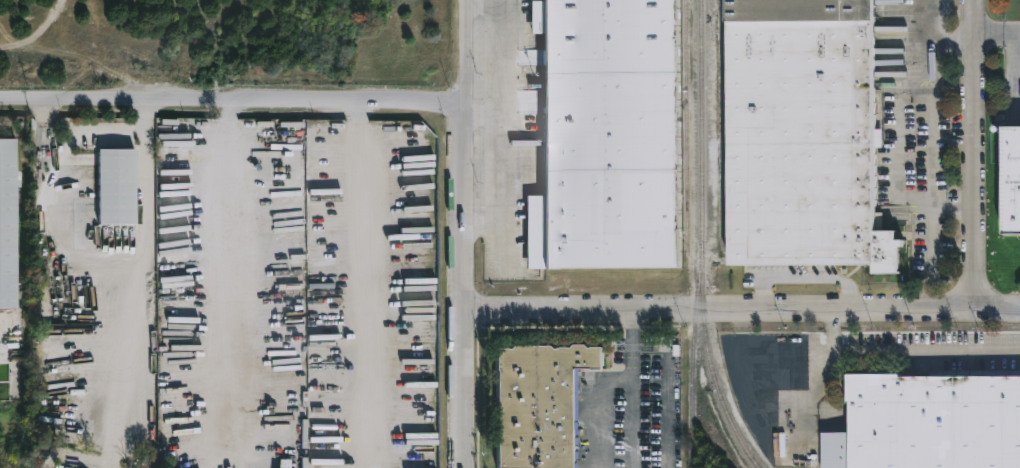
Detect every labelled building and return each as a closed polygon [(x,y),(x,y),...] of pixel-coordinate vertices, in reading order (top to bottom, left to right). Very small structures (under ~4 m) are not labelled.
[(526,33),(526,0),(534,0),(671,0),(672,264),(523,265),(523,196),(535,196),(534,33),(526,33)] [(728,20),(728,0),(873,0),(874,210),(887,210),(887,230),(898,230),(898,239),(904,239),(904,247),(902,247),(902,273),(874,273),(874,265),(730,266),(729,20),(728,20)] [(1000,126),(1019,126),(1019,235),(1000,235),(1000,126)] [(23,306),(0,307),(0,136),(20,136),(20,169),(23,169),(24,186),(21,186),(23,306)] [(139,222),(102,221),(104,146),(140,146),(139,222)] [(571,368),(571,467),(547,467),(491,467),(491,367),(489,367),(490,345),(503,347),(506,342),(541,343),(544,346),(546,346),(546,345),(567,345),(569,343),(581,343),(583,345),(598,345),(598,368),(571,368)] [(895,374),(1019,374),(1019,467),(820,467),(820,431),(845,431),(845,400),(843,400),(842,373),(895,372),(895,374)]
